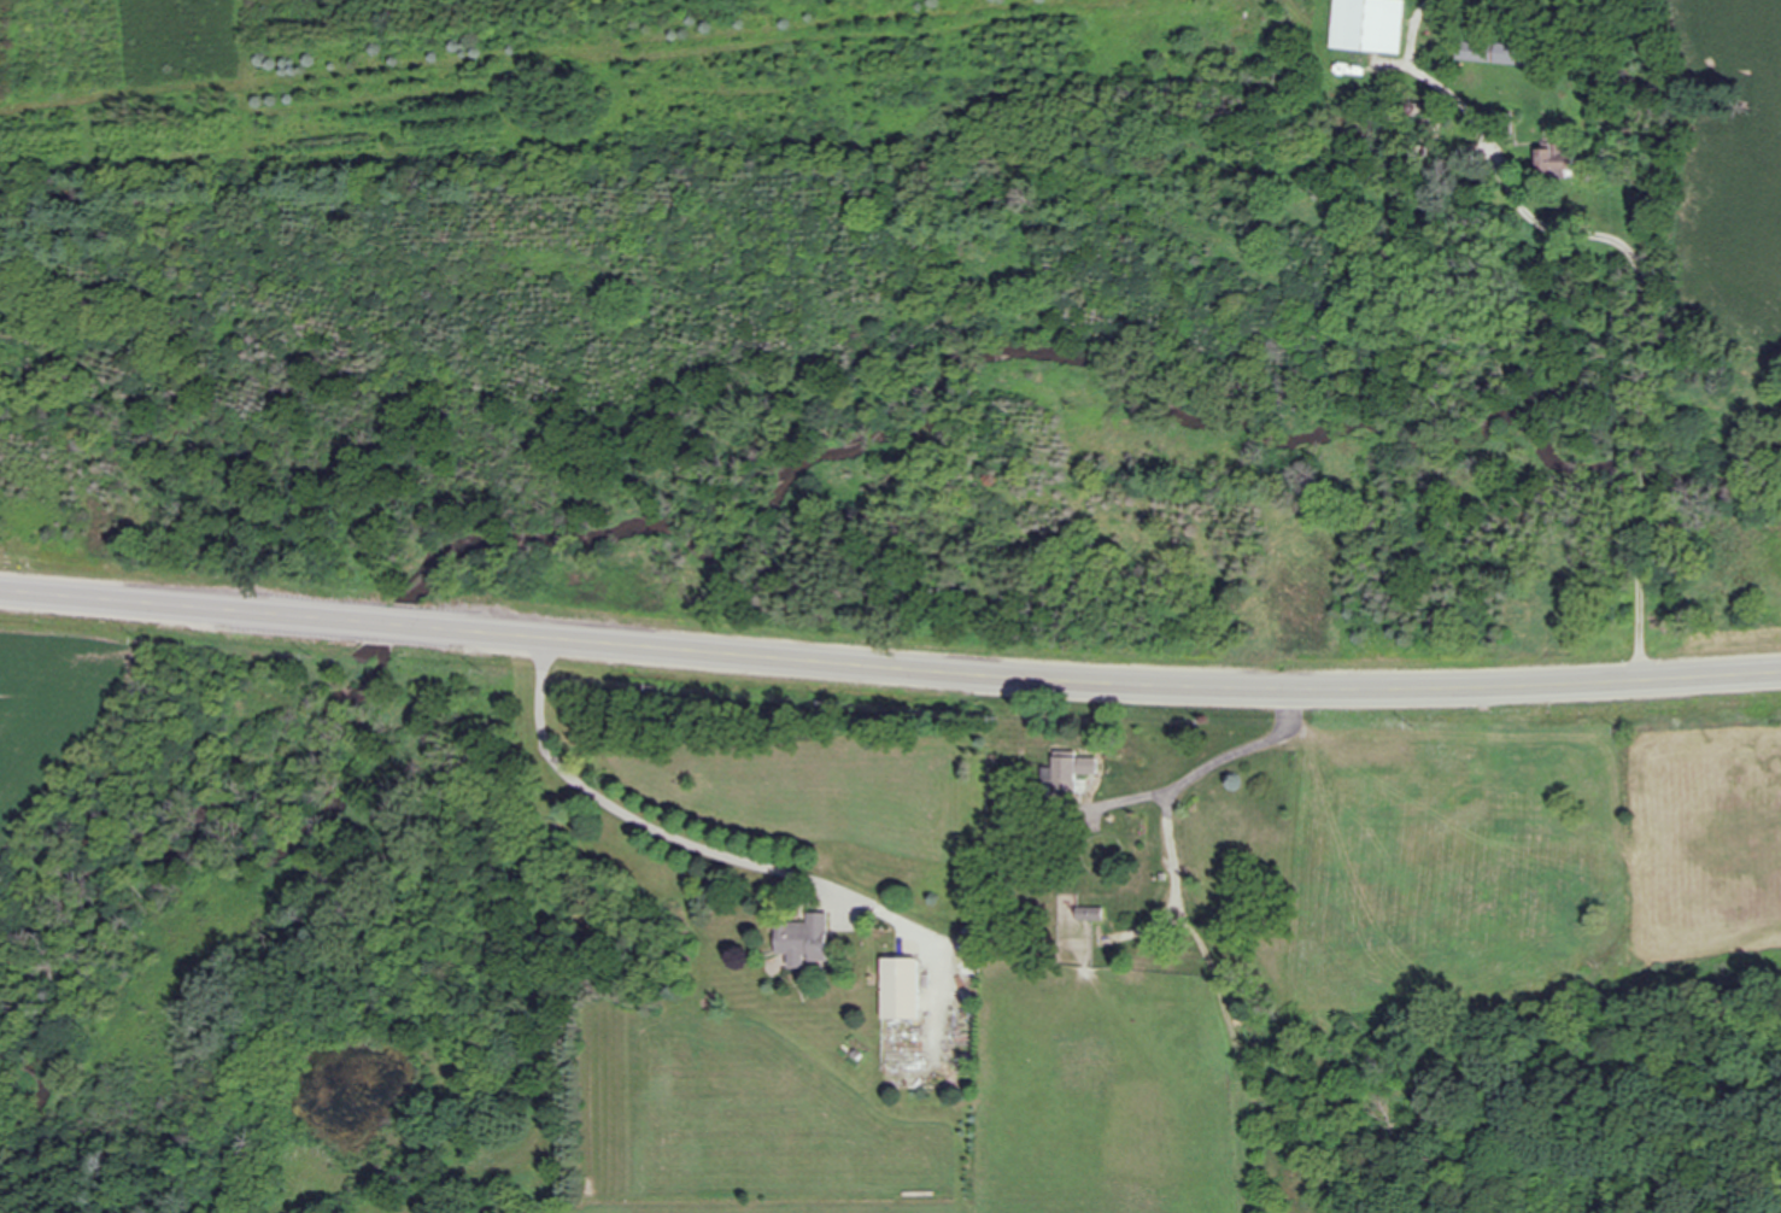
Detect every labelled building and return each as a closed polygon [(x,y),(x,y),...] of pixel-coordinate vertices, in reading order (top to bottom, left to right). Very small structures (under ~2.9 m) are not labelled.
[(1407,0),(1337,0),(1334,50),(1404,54),(1407,0)] [(1458,62),(1539,65),(1540,45),(1459,42),(1458,62)] [(1546,178),(1575,178),(1575,140),(1546,140),(1546,178)] [(1047,768),(1046,797),(1080,797),(1081,753),(1057,753),(1056,768),(1047,768)] [(1104,908),(1079,908),(1079,921),(1104,921),(1104,908)] [(778,955),(791,955),(791,968),(831,967),(830,913),(811,913),(811,921),(778,922),(778,955)] [(921,1020),(921,958),(885,958),(885,1020),(921,1020)]
